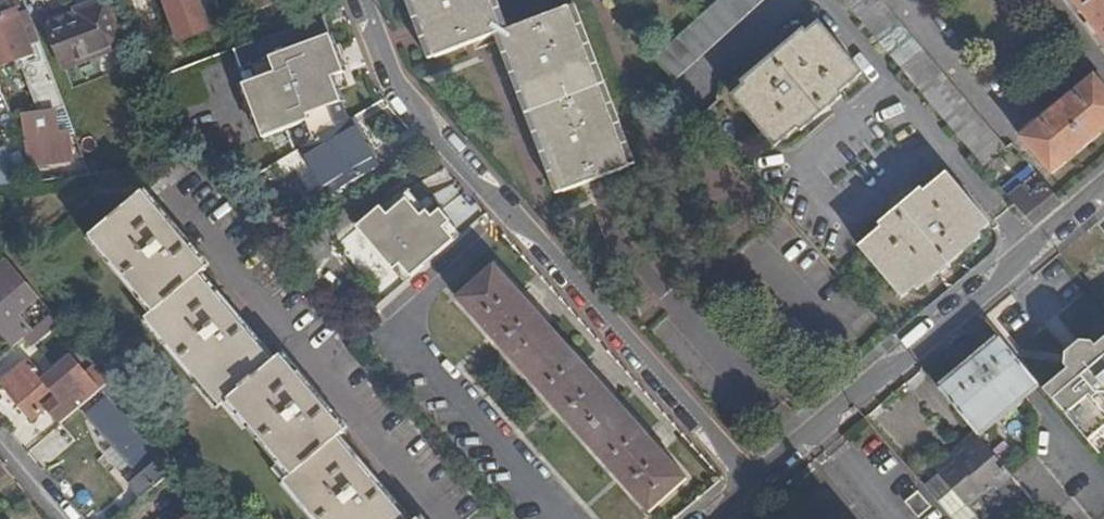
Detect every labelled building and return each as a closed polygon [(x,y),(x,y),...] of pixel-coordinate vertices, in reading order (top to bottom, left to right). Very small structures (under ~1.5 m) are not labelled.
[(105,0),(101,0),(76,10),(78,15),(48,27),(63,67),(121,43),(105,0)] [(181,37),(197,31),(199,36),(207,33),(206,29),(210,27),(200,0),(166,0),(181,37)] [(436,55),(506,28),(495,0),(415,0),(436,55)] [(656,55),(675,78),(761,0),(717,0),(656,55)] [(892,52),(989,167),(1005,155),(1010,150),(884,1),(885,0),(847,0),(892,52)] [(1103,37),(1103,0),(1076,0),(1103,37)] [(636,163),(574,3),(506,28),(569,188),(636,163)] [(76,10),(74,5),(44,17),(48,27),(78,15),(76,10)] [(27,53),(13,18),(10,9),(0,13),(0,62),(12,58),(27,53)] [(29,12),(13,18),(27,53),(12,58),(15,67),(19,66),(35,113),(25,113),(28,130),(33,161),(71,157),(71,155),(73,155),(70,131),(59,132),(51,108),(62,103),(29,12)] [(242,81),(262,134),(300,119),(308,116),(316,136),(347,116),(353,113),(340,81),(358,74),(352,58),(345,60),(326,13),(264,36),(235,47),(247,79),(242,81)] [(746,81),(748,84),(736,94),(778,146),(801,126),(803,129),(844,94),(842,90),(865,71),(821,20),(811,29),(809,27),(746,81)] [(1103,135),(1103,82),(1100,77),(1025,138),(1054,175),(1103,135)] [(308,116),(300,119),(308,141),(316,136),(308,116)] [(328,193),(375,166),(347,116),(316,136),(308,141),(301,146),(328,193)] [(28,130),(21,131),(26,162),(33,161),(28,130)] [(0,147),(0,183),(17,181),(4,145),(0,147)] [(1010,160),(1005,155),(989,167),(995,173),(1010,160)] [(71,157),(33,161),(35,172),(72,167),(71,157)] [(981,233),(994,221),(950,171),(927,191),(924,187),(885,222),(887,225),(864,245),(908,295),(920,285),(923,289),(984,236),(981,233)] [(1039,171),(1012,194),(1035,221),(1062,198),(1039,171)] [(407,187),(356,228),(390,269),(398,262),(408,274),(452,237),(442,225),(450,218),(441,208),(431,216),(407,187)] [(161,310),(238,399),(244,393),(309,468),(301,475),(340,518),(422,518),(351,434),(358,427),(293,351),(284,358),(210,271),(218,263),(153,188),(105,230),(168,304),(161,310)] [(15,345),(28,334),(37,326),(27,313),(42,299),(6,256),(0,262),(0,326),(15,345)] [(651,505),(687,472),(497,258),(460,292),(651,505)] [(53,312),(37,326),(28,334),(37,345),(62,323),(53,312)] [(1039,383),(1002,338),(940,390),(975,430),(978,434),(1025,394),(1039,383)] [(1069,368),(1045,389),(1090,442),(1103,430),(1103,338),(1099,343),(1084,341),(1069,354),(1069,368)] [(34,416),(49,404),(63,420),(110,379),(96,363),(90,368),(76,350),(49,372),(32,353),(2,378),(34,416)] [(138,475),(128,484),(140,497),(143,494),(182,463),(131,404),(119,414),(107,400),(89,415),(113,444),(106,450),(121,467),(127,462),(138,475)] [(60,425),(31,451),(45,466),(74,441),(60,425)] [(932,467),(975,518),(977,518),(1019,482),(1014,476),(978,434),(975,430),(932,467)] [(1019,482),(1050,518),(1083,518),(1033,459),(1014,476),(1019,482)] [(917,491),(905,501),(918,517),(930,506),(917,491)] [(201,505),(185,518),(212,518),(201,505)]
